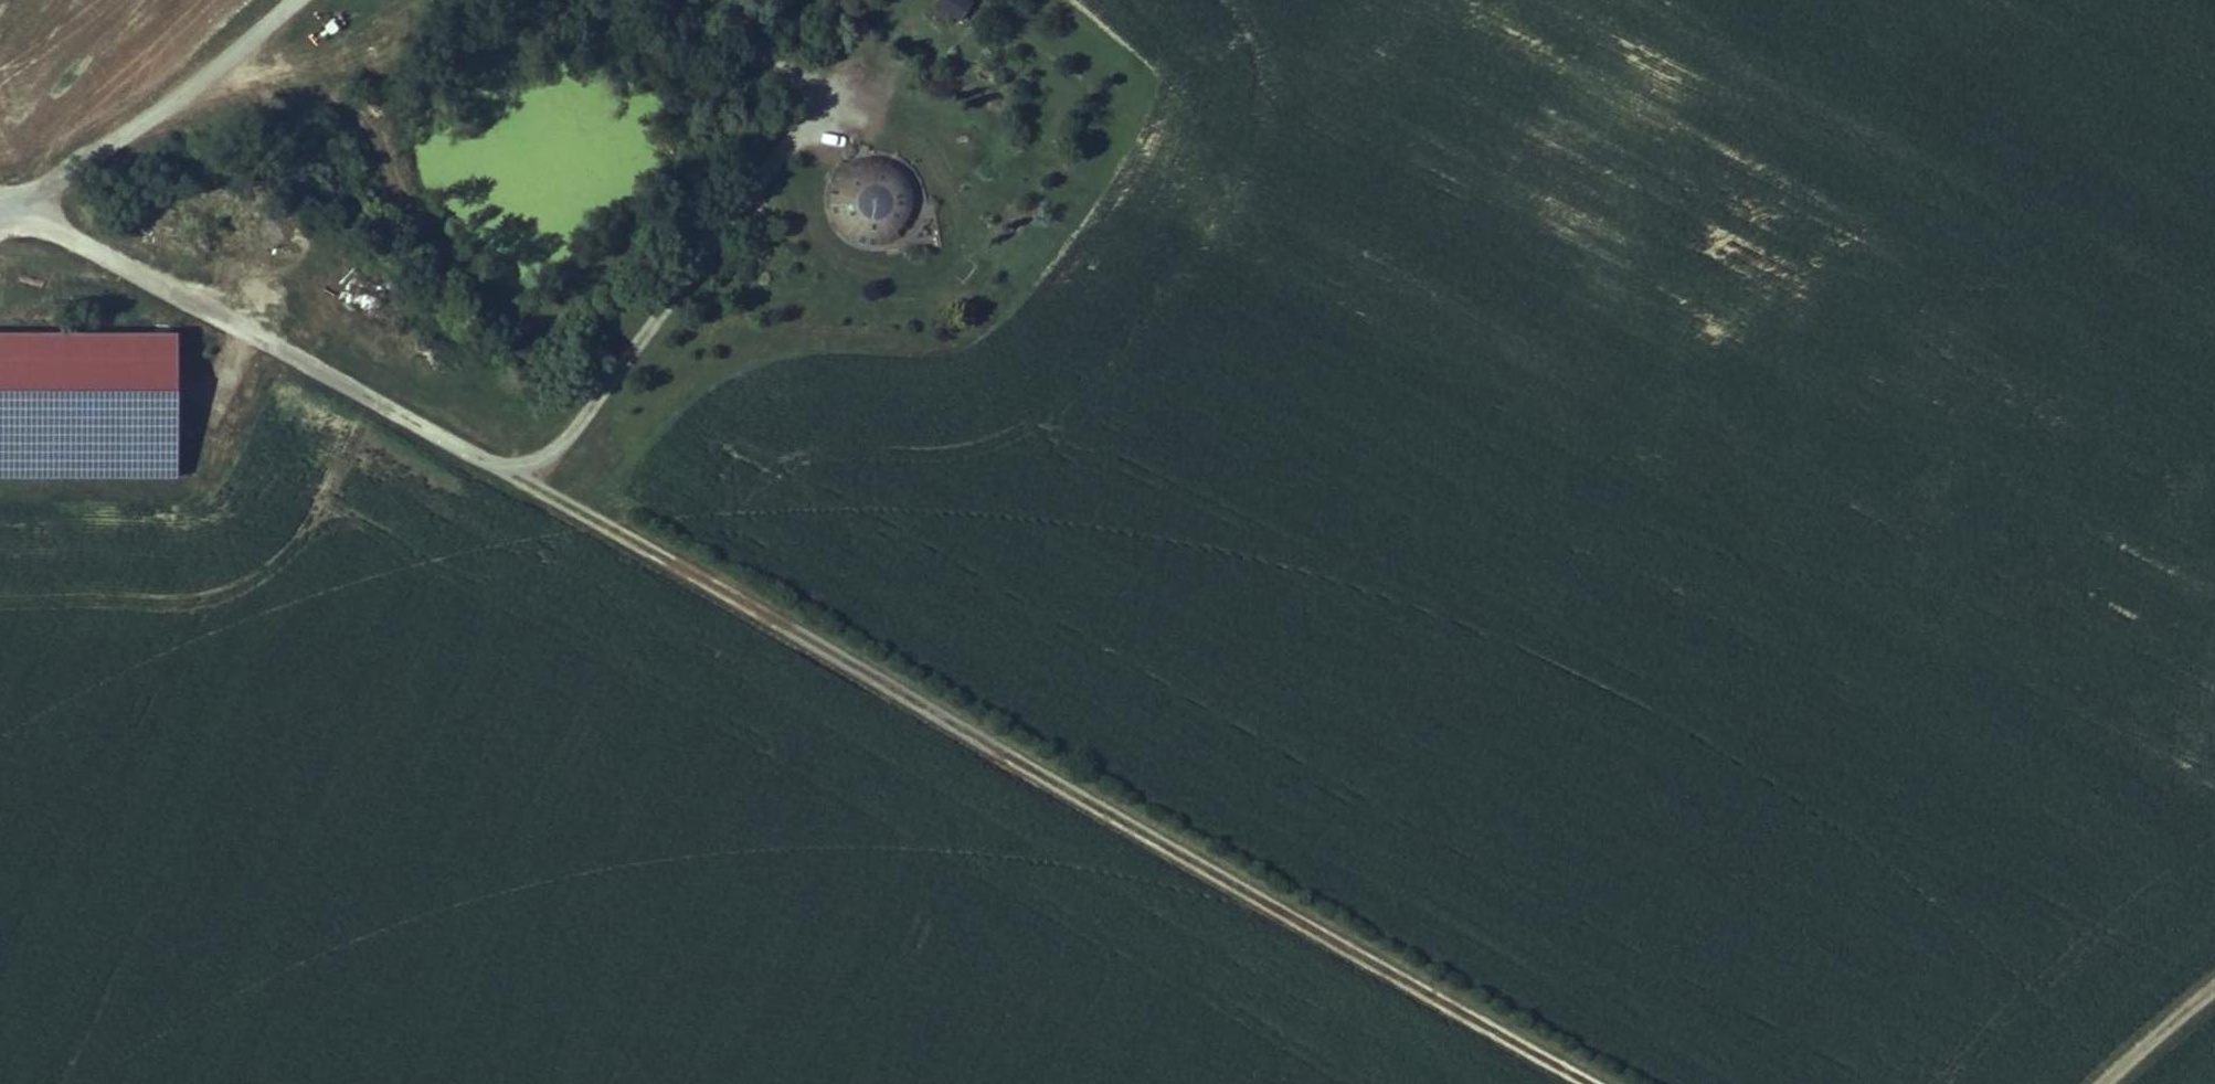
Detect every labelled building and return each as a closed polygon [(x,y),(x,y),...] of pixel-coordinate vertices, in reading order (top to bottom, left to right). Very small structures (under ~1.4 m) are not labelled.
[(972,2),(969,0),(940,0),(937,4),(960,20),(972,2)] [(919,206),(920,202),(920,197),(919,191),(918,187),(915,181),(912,176),(909,172),(904,167),(898,162),(895,160),(890,158),(883,157),(879,156),(875,156),(872,156),(866,156),(860,158),(856,160),(850,163),(845,167),(842,169),(840,172),(837,176),(835,180),(833,184),(831,189),(830,192),(830,200),(830,204),(830,208),(831,212),(832,216),(834,221),(836,224),(838,227),(841,231),(844,233),(848,237),(851,239),(855,241),(862,244),(867,245),(872,245),(877,245),(881,245),(885,244),(890,243),(892,242),(897,240),(902,236),(905,234),(908,231),(911,228),(913,225),(915,221),(917,215),(919,211),(919,206)] [(179,479),(179,331),(0,331),(0,479),(179,479)]
